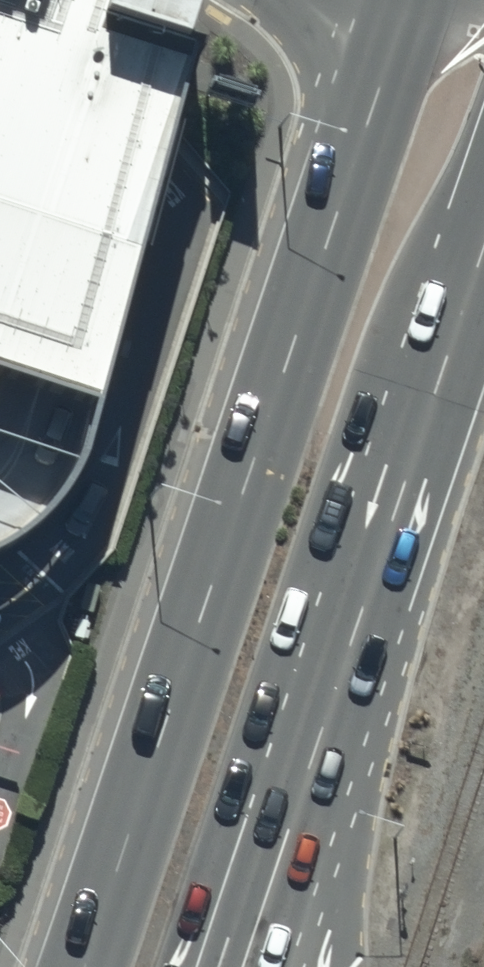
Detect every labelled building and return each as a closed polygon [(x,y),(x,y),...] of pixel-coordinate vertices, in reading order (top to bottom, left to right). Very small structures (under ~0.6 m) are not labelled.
[(31,538),(61,502),(79,459),(201,3),(193,0),(0,0),(0,554),(31,538)]
